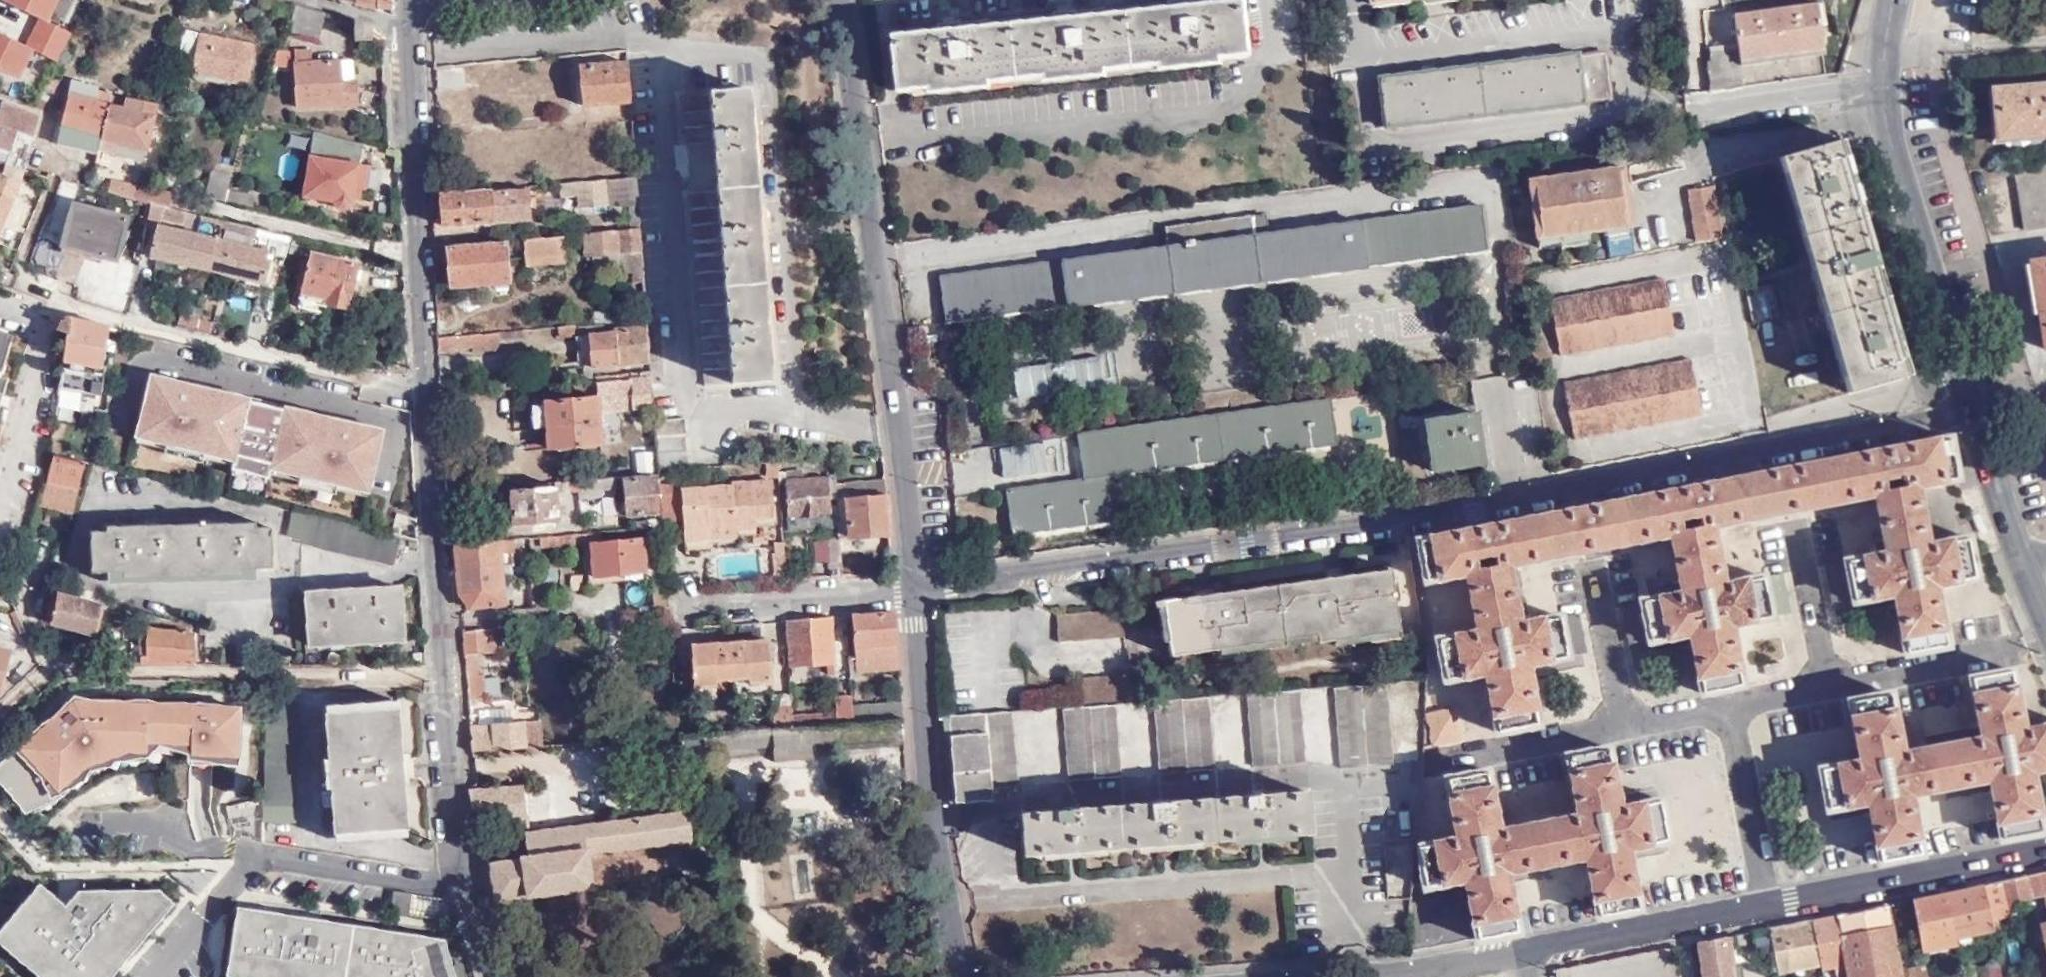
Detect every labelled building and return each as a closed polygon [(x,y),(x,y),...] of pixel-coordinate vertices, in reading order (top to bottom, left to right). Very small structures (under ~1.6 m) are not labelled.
[(35,21),(23,48),(57,64),(71,35),(48,24),(59,0),(1,0),(0,2),(0,4),(35,21)] [(394,0),(379,0),(379,2),(369,0),(356,0),(355,4),(393,13),(394,0)] [(896,88),(1242,51),(1236,0),(1229,0),(1174,6),(1064,18),(949,31),(890,37),(896,88)] [(1736,44),(1738,60),(1781,54),(1823,48),(1821,24),(1825,23),(1822,2),(1733,14),(1736,44)] [(326,13),(296,5),(288,32),(318,40),(326,13)] [(185,30),(179,55),(195,58),(200,33),(185,30)] [(200,33),(195,58),(191,75),(247,86),(256,45),(200,33)] [(20,83),(33,48),(0,36),(0,76),(20,83)] [(1706,63),(1709,92),(1741,87),(1738,60),(1736,44),(1707,49),(1709,63),(1706,63)] [(273,69),(288,70),(290,51),(275,49),(273,69)] [(343,84),(342,61),(314,62),(314,49),(297,50),(298,108),(357,107),(357,84),(355,84),(343,84)] [(1479,67),(1378,80),(1385,129),(1584,103),(1583,100),(1608,96),(1603,56),(1578,58),(1578,55),(1479,67)] [(354,61),(342,61),(343,84),(355,84),(354,61)] [(631,104),(628,64),(579,67),(582,107),(631,104)] [(1993,84),(1998,137),(2045,133),(2045,79),(2028,81),(1993,84)] [(99,147),(110,103),(96,100),(98,91),(73,84),(57,141),(98,152),(99,147)] [(715,189),(731,383),(770,380),(766,337),(759,246),(751,146),(747,89),(708,92),(711,141),(715,189)] [(711,141),(708,92),(683,95),(687,142),(711,141)] [(156,106),(112,95),(110,103),(99,147),(143,158),(156,106)] [(3,104),(0,113),(0,148),(14,153),(9,165),(25,170),(34,144),(41,116),(3,104)] [(361,145),(310,132),(302,196),(352,204),(361,145)] [(1848,162),(1842,141),(1781,159),(1848,392),(1908,374),(1888,303),(1869,236),(1848,162)] [(34,144),(25,170),(48,176),(55,150),(34,144)] [(2015,172),(2023,229),(2045,225),(2045,167),(2015,172)] [(1601,226),(1627,222),(1620,168),(1526,181),(1533,240),(1602,230),(1601,226)] [(223,198),(228,177),(211,172),(206,193),(223,198)] [(21,182),(0,173),(0,229),(21,182)] [(637,178),(560,184),(561,198),(580,196),(580,206),(611,204),(611,205),(639,203),(637,178)] [(110,179),(107,192),(132,198),(134,185),(110,179)] [(149,184),(146,201),(154,203),(168,206),(171,190),(149,184)] [(529,187),(441,195),(443,225),(531,219),(529,187)] [(705,385),(731,383),(715,189),(691,191),(705,385)] [(1688,193),(1696,245),(1721,241),(1714,189),(1688,193)] [(154,203),(148,223),(160,225),(162,217),(182,222),(184,210),(168,206),(154,203)] [(940,277),(946,323),(1489,251),(1482,205),(1255,235),(1252,217),(1165,228),(1167,247),(940,277)] [(128,218),(73,206),(64,246),(119,259),(128,218)] [(208,268),(220,219),(202,214),(197,233),(160,225),(152,254),(208,268)] [(288,248),(291,236),(220,219),(208,268),(266,281),(271,259),(264,258),(266,250),(252,247),(254,240),(288,248)] [(644,283),(641,230),(582,235),(584,257),(632,253),(634,283),(644,283)] [(561,237),(523,240),(525,267),(563,264),(561,237)] [(504,241),(448,246),(451,286),(506,281),(504,241)] [(360,263),(311,251),(298,305),(322,310),(323,302),(349,308),(360,263)] [(2026,261),(2041,348),(2045,347),(2045,258),(2026,261)] [(564,271),(563,264),(525,267),(525,274),(564,271)] [(1559,357),(1673,335),(1663,279),(1549,301),(1559,357)] [(110,326),(64,315),(56,329),(68,334),(59,386),(98,393),(110,326)] [(651,362),(647,320),(576,327),(577,337),(578,369),(651,362)] [(576,327),(559,328),(559,338),(577,337),(576,327)] [(12,334),(0,330),(0,373),(12,334)] [(486,334),(487,348),(500,347),(500,338),(524,336),(524,331),(486,334)] [(1573,440),(1700,415),(1690,360),(1563,384),(1573,440)] [(649,374),(598,378),(599,396),(545,400),(549,448),(602,444),(599,407),(605,407),(604,401),(632,400),(632,409),(651,408),(649,374)] [(381,430),(151,376),(137,435),(234,458),(232,468),(268,476),(270,467),(367,490),(381,430)] [(1113,477),(1339,445),(1332,399),(1078,434),(1084,480),(1007,490),(1013,536),(1132,520),(1130,510),(1117,512),(1113,477)] [(1425,420),(1433,471),(1484,464),(1477,413),(1425,420)] [(659,470),(692,469),(690,420),(655,421),(656,439),(659,470)] [(1911,648),(1950,640),(1939,580),(1980,572),(1972,533),(1932,541),(1920,481),(1961,473),(1954,434),(1422,537),(1429,575),(1471,568),(1482,628),(1441,636),(1449,675),(1489,667),(1501,728),(1540,720),(1528,659),(1541,657),(1588,648),(1581,610),(1533,619),(1522,621),(1510,560),(1530,556),(1587,545),(1662,531),(1676,528),(1687,589),(1672,592),(1623,601),(1630,640),(1682,630),(1695,628),(1706,688),(1746,680),(1734,620),(1792,609),(1784,570),(1726,581),(1715,520),(1728,518),(1789,506),(1870,491),(1881,488),(1893,548),(1881,551),(1827,561),(1835,600),(1888,590),(1900,588),(1911,648)] [(659,470),(656,439),(641,441),(644,462),(633,463),(634,475),(659,473),(659,470)] [(1000,446),(1002,478),(1063,474),(1060,441),(1000,446)] [(951,454),(954,488),(1000,484),(998,451),(951,454)] [(85,461),(49,453),(46,471),(40,489),(77,499),(85,461)] [(625,516),(662,514),(659,478),(623,481),(623,478),(555,484),(555,490),(510,493),(512,525),(556,522),(555,493),(623,487),(625,516)] [(832,528),(830,478),(786,481),(788,530),(832,528)] [(888,534),(885,480),(836,485),(839,538),(888,534)] [(777,518),(774,483),(724,486),(725,489),(727,530),(737,530),(759,529),(759,520),(777,518)] [(727,530),(725,489),(682,491),(682,484),(662,485),(664,524),(684,523),(685,542),(713,541),(713,528),(721,528),(721,530),(727,530)] [(77,499),(40,489),(36,505),(73,514),(77,499)] [(300,540),(307,514),(293,510),(286,537),(300,540)] [(400,536),(307,514),(300,540),(301,544),(392,565),(400,536)] [(241,569),(256,568),(272,568),(272,528),(256,528),(256,523),(107,525),(106,531),(91,531),(91,571),(107,570),(123,570),(123,578),(142,577),(223,576),(241,575),(241,569)] [(713,541),(727,540),(727,530),(721,530),(721,528),(713,528),(713,541)] [(727,530),(727,540),(738,539),(737,530),(727,530)] [(600,542),(600,534),(539,538),(539,549),(591,545),(593,579),(644,575),(642,538),(600,542)] [(840,562),(839,538),(825,539),(826,562),(840,562)] [(454,544),(458,598),(471,608),(503,606),(500,541),(454,544)] [(777,582),(786,582),(784,542),(775,542),(777,574),(777,582)] [(1204,594),(1161,600),(1169,654),(1313,632),(1315,640),(1396,631),(1389,567),(1332,575),(1204,594)] [(257,580),(256,568),(241,569),(241,575),(223,576),(222,581),(257,580)] [(123,570),(107,570),(107,583),(142,582),(142,577),(123,578),(123,570)] [(403,639),(400,588),(306,593),(308,644),(403,639)] [(102,604),(51,592),(45,621),(94,633),(102,604)] [(1058,641),(1124,635),(1120,619),(1113,613),(1101,610),(1056,613),(1058,641)] [(895,613),(854,616),(857,661),(898,659),(895,613)] [(831,618),(789,622),(791,664),(834,662),(831,618)] [(130,641),(130,662),(192,663),(193,632),(146,627),(146,642),(130,641)] [(503,652),(502,629),(463,632),(465,655),(478,654),(503,652)] [(772,682),(771,674),(769,642),(693,648),(696,687),(718,686),(718,680),(748,677),(748,684),(772,682)] [(11,652),(0,649),(0,691),(11,652)] [(478,654),(465,655),(468,699),(486,699),(485,674),(478,674),(478,654)] [(898,659),(857,661),(858,675),(899,672),(898,659)] [(857,661),(850,662),(851,681),(858,681),(858,675),(857,661)] [(1765,664),(1766,673),(1778,671),(1778,672),(1784,671),(1782,661),(1765,664)] [(834,662),(791,664),(792,677),(835,675),(834,662)] [(1875,799),(1877,810),(1887,859),(1928,851),(1918,803),(1916,791),(1996,776),(1999,790),(2008,836),(2045,828),(2045,819),(2036,768),(2045,766),(2045,724),(2028,727),(2016,668),(1977,676),(1986,723),(1988,735),(1908,751),(1896,691),(1855,699),(1865,748),(1867,758),(1826,766),(1833,807),(1875,799)] [(1113,701),(1134,699),(1132,672),(1076,677),(1077,704),(1113,701)] [(791,715),(789,674),(771,674),(772,682),(774,729),(791,728),(791,715)] [(1393,762),(1388,681),(1333,685),(1339,766),(1393,762)] [(1301,762),(1297,687),(1246,691),(1252,766),(1301,762)] [(1213,768),(1208,694),(1152,698),(1158,773),(1213,768)] [(836,712),(791,715),(791,728),(810,726),(854,723),(853,706),(852,697),(835,698),(836,712)] [(1077,704),(1062,705),(1067,779),(1118,775),(1113,701),(1077,704)] [(854,723),(903,720),(901,702),(853,706),(854,723)] [(0,767),(0,789),(26,817),(83,790),(88,776),(110,772),(111,768),(148,765),(158,752),(187,760),(186,767),(200,768),(239,773),(241,707),(73,703),(0,767)] [(1433,743),(1461,737),(1455,707),(1427,712),(1433,743)] [(1012,708),(948,713),(954,802),(992,800),(991,789),(1016,788),(1012,708)] [(396,709),(324,714),(334,833),(405,828),(396,709)] [(564,720),(540,722),(543,747),(566,745),(564,720)] [(812,751),(905,744),(903,720),(854,723),(810,726),(811,734),(812,751)] [(543,747),(540,722),(471,727),(472,753),(543,747)] [(813,759),(812,751),(811,734),(772,737),(773,754),(774,761),(813,759)] [(1510,869),(1590,854),(1592,865),(1602,914),(1642,906),(1632,857),(1630,846),(1670,838),(1662,798),(1622,805),(1620,795),(1611,746),(1571,753),(1583,813),(1502,828),(1500,814),(1491,769),(1450,777),(1461,836),(1420,845),(1428,885),(1469,877),(1481,937),(1522,929),(1511,877),(1510,869)] [(525,819),(520,785),(470,788),(475,825),(525,819)] [(1020,812),(1022,852),(1072,849),(1169,842),(1258,836),(1306,833),(1303,792),(1020,812)] [(523,859),(489,862),(492,897),(526,894),(526,896),(590,890),(587,853),(691,841),(688,814),(529,831),(530,855),(523,855),(523,859)] [(1981,885),(1989,923),(2012,919),(2010,904),(2043,898),(2045,913),(2045,871),(1981,885)] [(1981,885),(1911,899),(1921,950),(1953,944),(1953,938),(1990,930),(1989,923),(1981,885)] [(0,935),(0,950),(31,976),(116,976),(171,911),(157,899),(76,898),(64,914),(37,892),(0,935)] [(1837,914),(1846,965),(1849,976),(1926,976),(1924,966),(1897,971),(1886,904),(1837,914)] [(235,914),(225,976),(452,976),(443,946),(235,914)] [(1837,914),(1813,919),(1821,965),(1822,969),(1846,965),(1837,914)] [(1813,919),(1769,928),(1777,974),(1821,965),(1813,919)] [(1742,970),(1735,971),(1729,936),(1697,943),(1704,976),(1743,976),(1742,970)] [(1677,976),(1672,948),(1558,968),(1560,976),(1674,976),(1677,976)]
